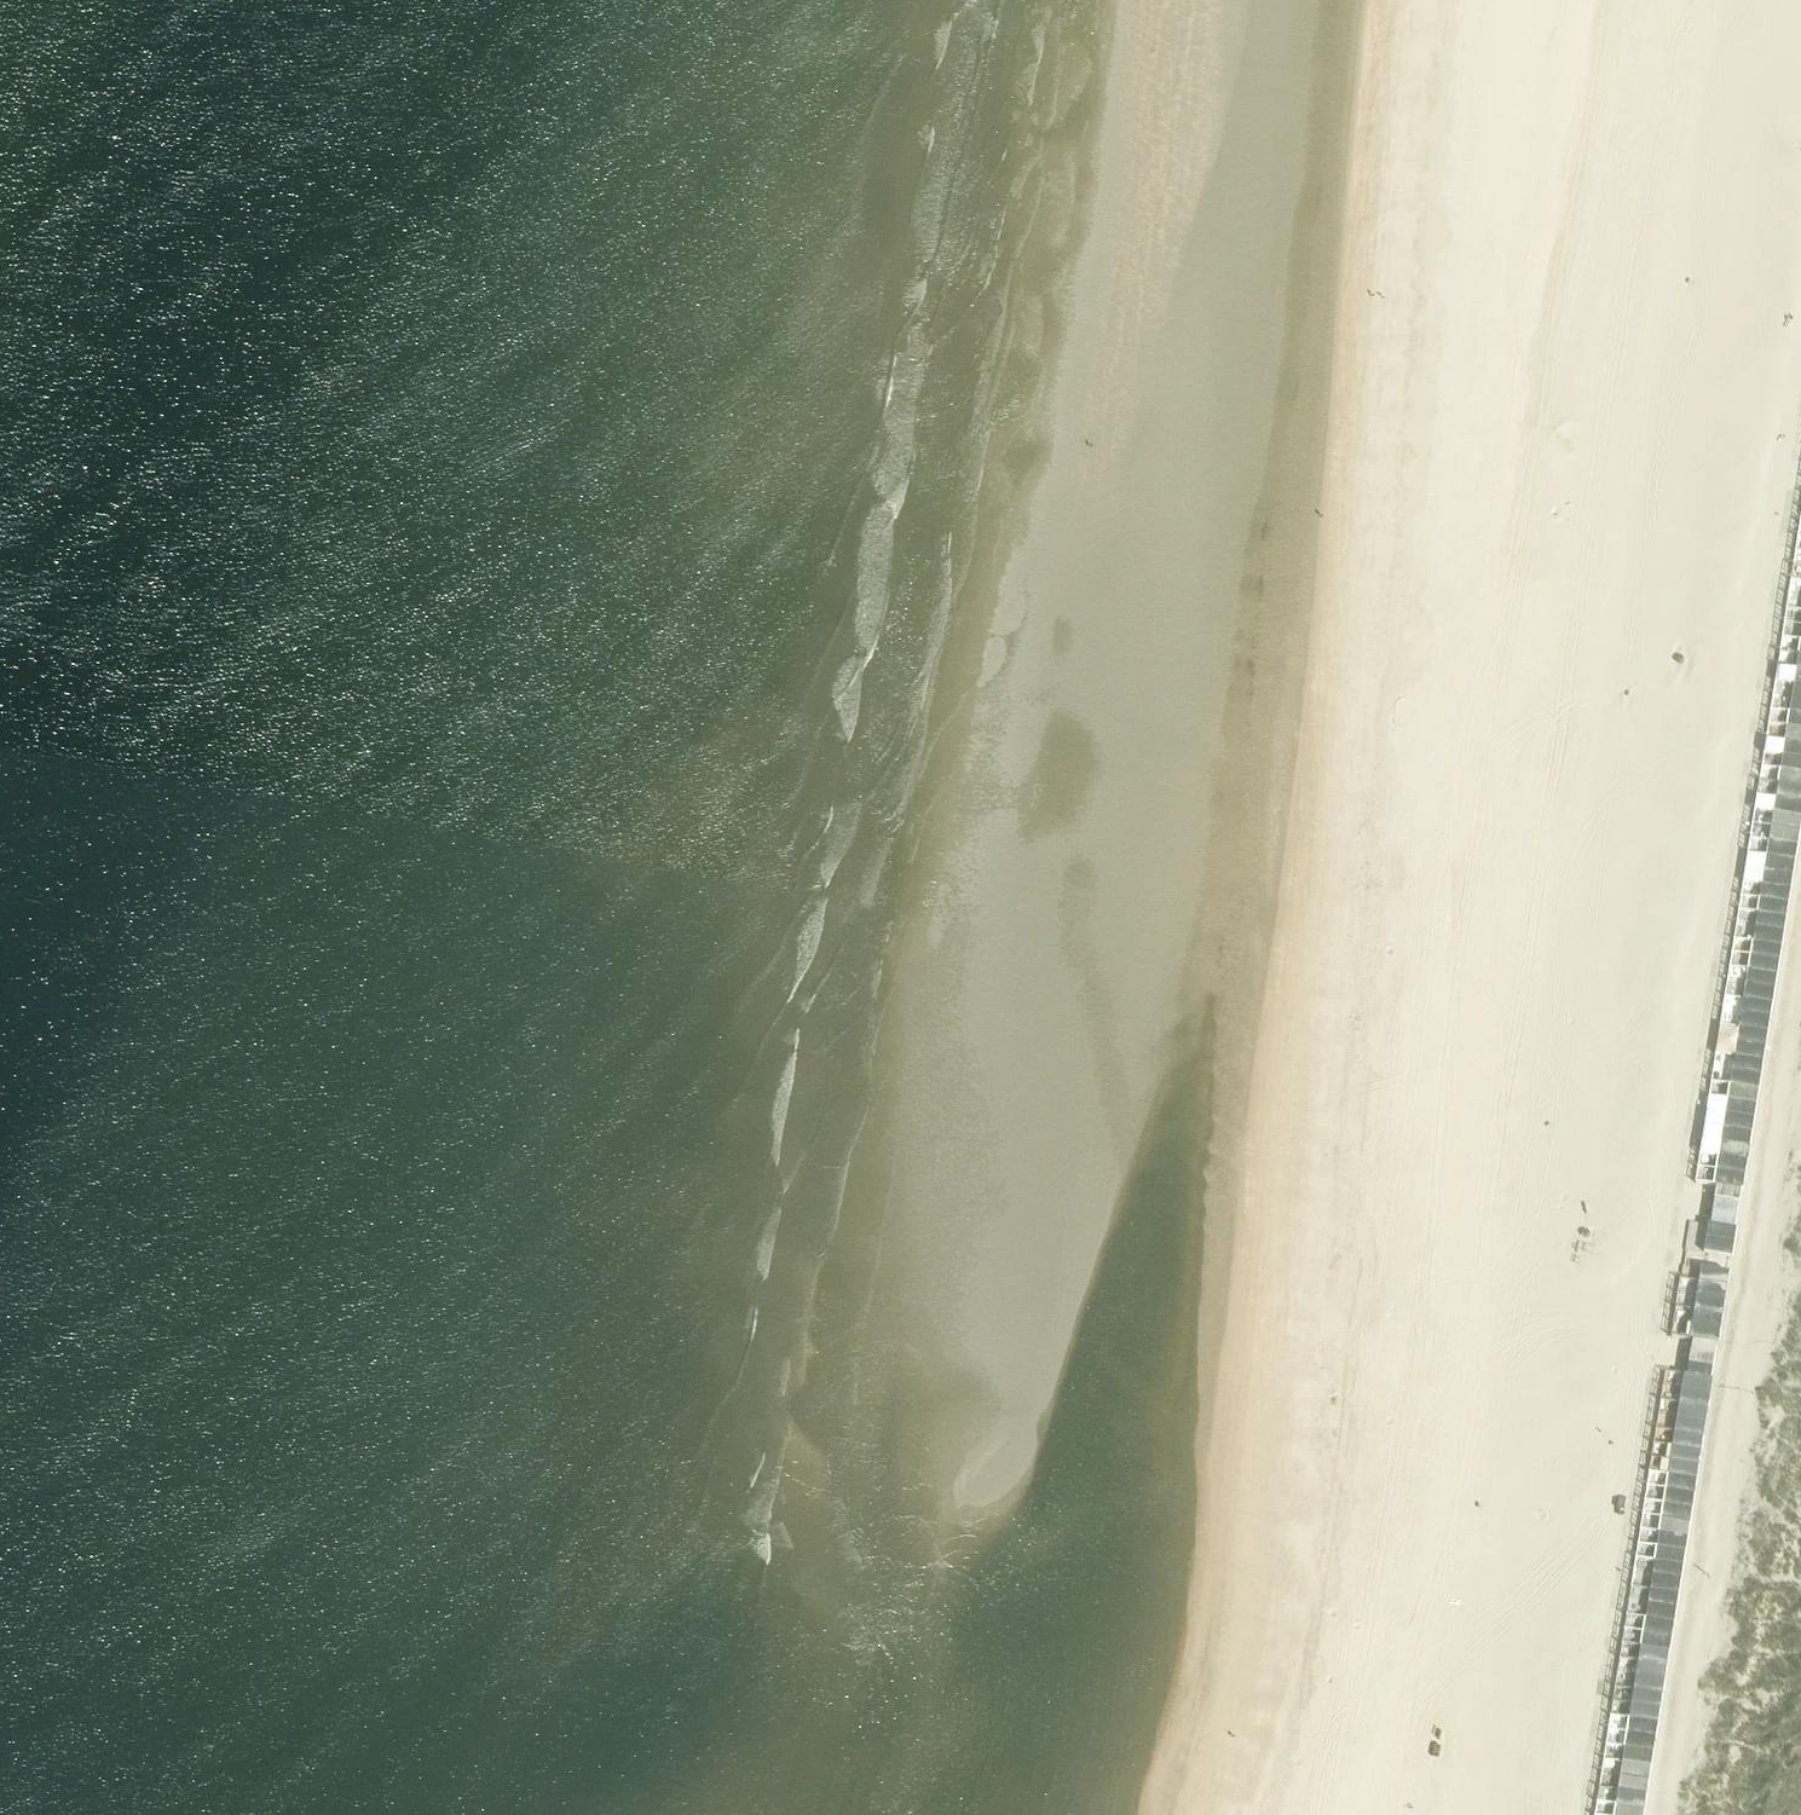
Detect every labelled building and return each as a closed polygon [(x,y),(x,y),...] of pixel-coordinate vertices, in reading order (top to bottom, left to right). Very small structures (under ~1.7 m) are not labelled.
[(1757,1366),(1745,1364),(1744,1376),(1755,1378),(1757,1366)] [(1754,1389),(1755,1378),(1744,1376),(1742,1387),(1754,1389)] [(1755,1397),(1743,1395),(1741,1406),(1753,1408),(1755,1397)] [(1751,1420),(1753,1408),(1741,1406),(1739,1418),(1751,1420)] [(1749,1433),(1751,1420),(1739,1418),(1737,1431),(1749,1433)] [(1769,1429),(1754,1426),(1739,1514),(1754,1517),(1769,1429)] [(1737,1431),(1735,1444),(1747,1446),(1749,1433),(1737,1431)] [(1744,1459),(1747,1446),(1735,1444),(1732,1457),(1744,1459)] [(1732,1457),(1730,1470),(1742,1472),(1744,1459),(1732,1457)] [(1740,1485),(1742,1472),(1730,1470),(1728,1483),(1740,1485)] [(1736,1505),(1739,1493),(1726,1491),(1724,1503),(1736,1505)] [(1724,1503),(1722,1516),(1734,1518),(1736,1505),(1724,1503)] [(1728,1553),(1730,1540),(1718,1538),(1716,1551),(1728,1553)] [(1728,1553),(1716,1551),(1714,1564),(1726,1566),(1728,1553)]
